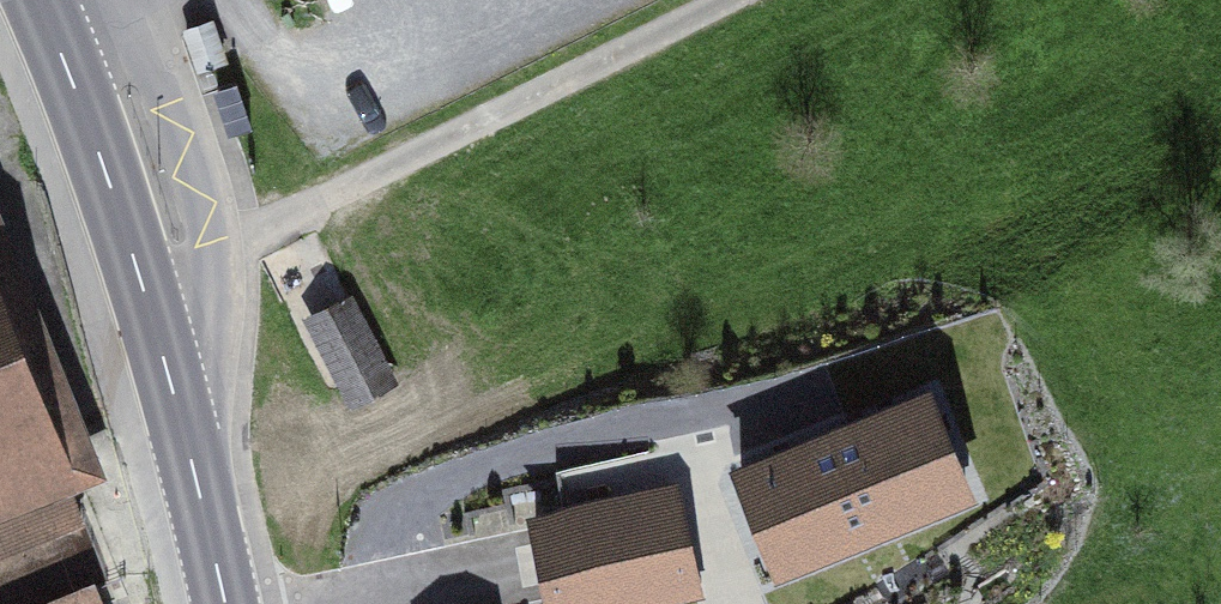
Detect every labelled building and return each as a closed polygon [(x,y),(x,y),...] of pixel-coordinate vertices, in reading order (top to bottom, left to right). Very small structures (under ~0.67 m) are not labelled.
[(76,499),(108,486),(0,219),(0,529),(76,499)] [(351,296),(302,321),(349,414),(398,390),(351,296)] [(925,408),(750,476),(780,553),(955,484),(925,408)] [(547,522),(562,603),(608,603),(691,588),(674,498),(547,522)] [(76,499),(0,529),(0,566),(88,530),(76,499)] [(96,588),(54,603),(102,603),(96,588)]
